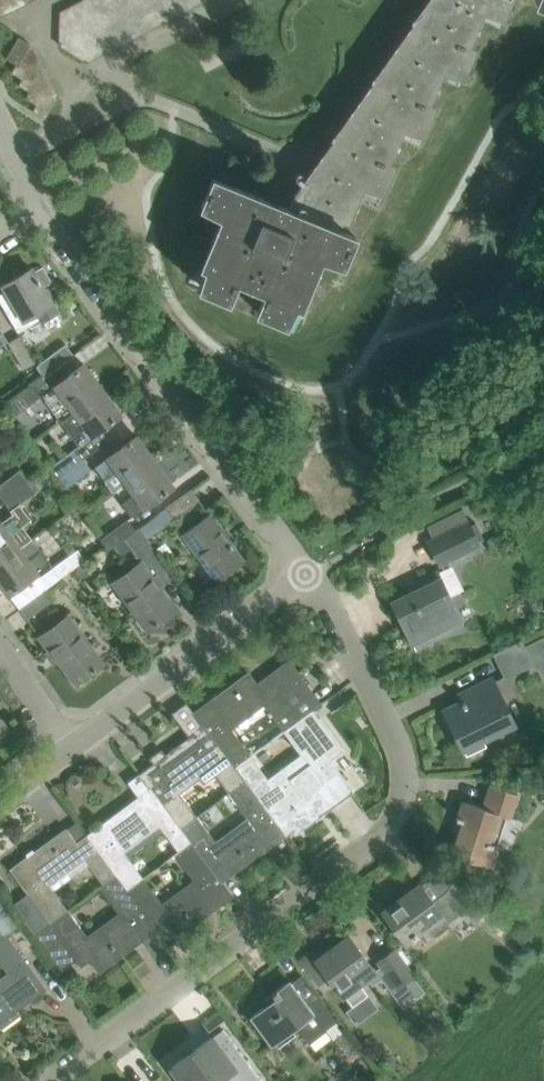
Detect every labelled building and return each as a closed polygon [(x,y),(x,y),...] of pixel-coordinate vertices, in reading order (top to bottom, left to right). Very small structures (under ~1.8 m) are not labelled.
[(2,9),(9,13),(16,2),(16,1),(14,0),(0,0),(0,7),(2,9)] [(99,25),(100,0),(87,0),(86,7),(87,7),(86,32),(99,25)] [(112,18),(113,0),(100,0),(99,25),(112,18)] [(125,12),(125,0),(113,0),(112,18),(125,12)] [(139,4),(139,0),(125,0),(125,12),(139,4)] [(139,4),(159,18),(158,19),(164,23),(171,12),(172,11),(154,0),(147,0),(139,4)] [(172,11),(171,12),(177,16),(184,5),(185,4),(177,0),(154,0),(172,11)] [(185,4),(184,5),(190,9),(197,0),(177,0),(185,4)] [(416,18),(414,24),(376,76),(373,83),(336,135),(333,141),(296,193),(290,209),(213,177),(203,201),(225,210),(202,265),(213,270),(205,290),(229,300),(237,280),(266,292),(258,312),(281,321),(290,301),(302,306),(322,259),(330,262),(334,254),(345,258),(355,235),(338,229),(342,219),(348,221),(366,179),(386,188),(396,164),(389,161),(407,121),(426,130),(436,107),(429,104),(446,63),(467,71),(476,48),(470,45),(486,4),(507,13),(512,0),(426,0),(416,18)] [(151,29),(158,19),(159,18),(139,4),(125,12),(146,24),(145,25),(151,29)] [(73,38),(86,32),(87,7),(86,7),(74,6),(74,13),(73,38)] [(74,13),(60,12),(58,44),(73,38),(74,13)] [(145,25),(146,24),(125,12),(112,18),(133,31),(132,32),(138,36),(145,25)] [(112,18),(99,25),(120,38),(119,39),(125,42),(132,32),(133,31),(112,18)] [(112,49),(119,39),(120,38),(99,25),(86,32),(107,44),(106,45),(112,49)] [(86,32),(73,38),(94,51),(93,52),(99,56),(106,45),(107,44),(86,32)] [(30,44),(19,37),(6,58),(19,66),(26,50),(30,44)] [(73,38),(58,44),(87,63),(93,52),(94,51),(73,38)] [(19,66),(15,72),(26,78),(27,79),(33,63),(34,63),(38,57),(26,50),(19,66)] [(27,79),(26,78),(22,85),(33,91),(34,92),(40,76),(41,76),(45,70),(34,63),(33,63),(27,79)] [(0,293),(0,302),(18,332),(41,318),(48,329),(62,320),(43,287),(53,281),(43,265),(33,271),(31,267),(30,268),(32,272),(6,288),(4,284),(3,284),(6,290),(0,293)] [(24,369),(35,362),(20,336),(8,342),(24,369)] [(80,351),(74,339),(37,366),(43,378),(80,351)] [(33,401),(42,395),(61,420),(102,389),(84,364),(62,380),(54,370),(26,391),(33,401)] [(102,389),(61,420),(79,445),(121,414),(102,389)] [(95,467),(105,480),(113,491),(126,482),(155,461),(136,436),(95,467)] [(75,447),(50,466),(59,478),(84,459),(75,447)] [(84,459),(59,478),(66,488),(91,470),(84,459)] [(155,461),(126,482),(135,495),(122,504),(132,517),(173,486),(155,461)] [(3,500),(28,482),(19,470),(0,484),(0,496),(3,500)] [(32,539),(22,525),(31,519),(19,504),(35,492),(28,482),(3,500),(10,510),(13,514),(0,523),(0,563),(32,539)] [(191,489),(173,502),(166,507),(174,518),(199,500),(191,489)] [(210,515),(192,528),(183,535),(216,580),(243,561),(221,532),(222,531),(210,515)] [(127,520),(101,540),(108,549),(113,546),(135,531),(127,520)] [(471,525),(469,521),(429,541),(440,564),(481,544),(479,541),(471,525)] [(475,523),(471,525),(479,541),(483,539),(475,523)] [(135,531),(113,546),(120,556),(131,549),(141,563),(113,583),(148,631),(176,610),(158,586),(157,586),(152,579),(154,578),(142,563),(156,552),(143,534),(138,528),(135,531)] [(0,563),(0,584),(8,595),(50,564),(32,539),(0,563)] [(53,567),(61,578),(86,560),(78,549),(53,567)] [(460,621),(446,592),(437,572),(419,581),(422,587),(392,602),(408,635),(426,626),(431,635),(460,621)] [(44,590),(37,596),(19,609),(27,619),(52,601),(44,590)] [(68,616),(57,624),(40,637),(51,653),(53,652),(75,684),(103,663),(68,616)] [(525,645),(522,640),(495,654),(506,677),(533,664),(535,668),(543,664),(543,636),(525,645)] [(248,673),(195,712),(234,765),(245,757),(250,753),(227,723),(246,709),(249,713),(263,703),(282,730),(283,729),(314,707),(320,702),(289,660),(256,684),(248,673)] [(514,724),(492,679),(470,689),(473,696),(444,710),(460,743),(479,734),(481,740),(514,724)] [(320,715),(314,707),(283,729),(308,764),(291,776),(282,765),(267,777),(250,753),(245,757),(234,765),(245,779),(284,833),(292,827),(296,832),(319,815),(317,811),(327,803),(316,787),(338,771),(330,759),(344,749),(320,715)] [(209,764),(229,791),(245,779),(234,765),(195,712),(194,713),(207,730),(196,738),(194,735),(140,774),(151,789),(179,827),(195,816),(173,785),(193,770),(196,774),(209,764)] [(8,728),(0,717),(0,734),(8,728)] [(195,816),(179,827),(190,841),(220,881),(231,873),(285,834),(284,833),(245,779),(229,791),(251,822),(230,837),(228,834),(215,844),(195,816)] [(87,836),(115,875),(126,889),(142,878),(119,847),(139,832),(142,837),(159,824),(178,850),(190,841),(179,827),(151,789),(141,797),(140,797),(87,836)] [(450,857),(466,863),(468,859),(492,867),(499,846),(497,845),(506,817),(509,817),(517,793),(506,789),(502,799),(488,794),(484,808),(463,801),(458,816),(457,816),(456,819),(462,821),(450,857)] [(51,922),(66,911),(44,879),(64,864),(68,869),(84,857),(103,884),(115,875),(87,836),(85,837),(89,841),(78,849),(64,830),(12,869),(40,908),(25,919),(36,933),(51,922)] [(142,878),(126,889),(154,927),(165,919),(177,935),(231,895),(220,881),(190,841),(178,850),(197,883),(176,898),(174,895),(161,905),(142,878)] [(86,937),(66,911),(51,922),(36,933),(49,951),(64,940),(82,965),(94,956),(102,968),(149,933),(148,932),(154,927),(126,889),(115,875),(103,884),(100,886),(122,917),(102,931),(99,927),(86,937)] [(384,911),(397,929),(406,942),(429,926),(437,936),(450,926),(447,923),(464,910),(478,920),(489,907),(464,888),(455,899),(445,892),(432,902),(419,885),(384,911)] [(5,935),(17,925),(0,902),(0,938),(5,935)] [(5,935),(0,938),(0,961),(8,973),(0,979),(0,1029),(20,1015),(16,1009),(44,989),(5,935)] [(319,958),(316,955),(303,964),(318,985),(328,977),(335,987),(334,988),(337,992),(338,991),(342,996),(343,995),(352,1007),(369,995),(360,983),(367,977),(373,985),(381,979),(402,1008),(426,990),(394,949),(375,964),(379,969),(375,972),(349,936),(319,958)] [(250,1017),(263,1035),(271,1046),(276,1043),(279,1047),(295,1034),(292,1030),(297,1027),(309,1043),(327,1030),(326,1029),(336,1021),(318,998),(308,1005),(289,980),(272,993),(275,998),(250,1017)] [(195,1016),(207,1033),(226,1021),(214,1003),(195,1016)] [(173,1067),(183,1080),(220,1080),(225,1077),(228,1080),(258,1080),(260,1080),(223,1030),(173,1067)]
